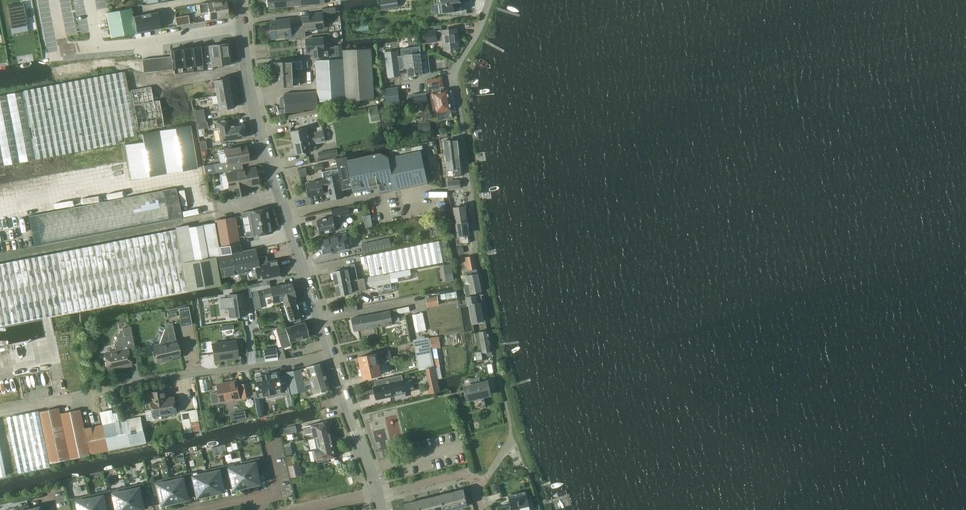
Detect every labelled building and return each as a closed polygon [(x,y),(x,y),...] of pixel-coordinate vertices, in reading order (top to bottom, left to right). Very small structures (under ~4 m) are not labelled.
[(210,19),(230,15),(228,0),(211,0),(198,2),(199,11),(205,11),(210,14),(210,19)] [(398,0),(380,0),(382,10),(399,7),(398,0)] [(439,2),(443,1),(444,9),(463,8),(463,0),(439,0),(439,2)] [(23,3),(7,6),(11,28),(28,25),(25,14),(24,14),(23,9),(24,9),(23,3)] [(130,8),(106,13),(111,37),(135,33),(132,17),(130,8)] [(157,12),(132,17),(135,33),(160,28),(157,12)] [(304,16),(305,26),(298,26),(300,38),(305,38),(307,37),(306,30),(325,28),(324,14),(304,16)] [(188,15),(175,17),(176,26),(190,23),(188,15)] [(286,39),(300,38),(298,26),(292,27),(291,19),(271,21),(272,29),(271,30),(272,35),(273,36),(273,37),(286,36),(286,39)] [(435,31),(424,32),(425,42),(443,40),(444,50),(459,48),(457,29),(443,30),(442,25),(434,26),(435,31)] [(325,43),(325,37),(307,39),(309,52),(313,52),(313,57),(344,54),(343,46),(331,48),(330,43),(325,43)] [(212,65),(230,63),(228,43),(210,45),(203,46),(205,61),(211,60),(212,65)] [(200,46),(190,47),(192,66),(202,64),(200,46)] [(397,46),(385,48),(388,72),(389,77),(389,83),(402,81),(400,68),(408,67),(409,75),(423,73),(420,51),(419,47),(402,49),(403,55),(399,56),(397,46)] [(190,47),(180,49),(182,67),(192,66),(190,47)] [(330,59),(315,60),(317,91),(285,93),(285,103),(286,112),(304,111),(304,109),(318,108),(318,101),(375,99),(372,49),(372,48),(358,49),(344,50),(344,58),(330,59)] [(180,49),(170,50),(171,55),(173,68),(182,67),(180,49)] [(171,55),(165,56),(167,72),(173,71),(173,68),(171,55)] [(302,61),(276,62),(277,74),(293,73),(293,68),(298,68),(302,68),(302,61)] [(124,137),(137,135),(124,71),(0,95),(0,166),(124,142),(124,137)] [(293,73),(277,74),(277,85),(300,84),(300,78),(293,78),(293,73)] [(229,76),(215,79),(217,94),(232,91),(229,76)] [(442,78),(427,81),(429,89),(432,88),(433,91),(433,92),(432,92),(436,112),(437,112),(438,119),(452,117),(451,109),(452,109),(448,89),(445,90),(442,78)] [(130,90),(137,131),(164,127),(159,100),(153,101),(150,86),(130,90)] [(398,87),(385,89),(387,104),(400,102),(398,87)] [(234,106),(232,91),(217,94),(219,103),(213,104),(214,109),(220,108),(234,106)] [(377,105),(368,107),(371,122),(380,120),(377,105)] [(206,121),(203,109),(193,111),(196,123),(206,121)] [(318,113),(317,109),(288,115),(289,119),(318,113)] [(222,141),(245,136),(242,123),(233,125),(229,126),(229,123),(228,119),(218,121),(222,141)] [(418,124),(420,134),(431,132),(430,122),(418,124)] [(125,144),(127,154),(131,179),(164,173),(198,168),(191,125),(165,130),(159,131),(141,134),(142,142),(125,144)] [(308,127),(292,131),(295,143),(326,136),(324,131),(309,134),(308,127)] [(327,141),(326,136),(295,143),(297,154),(313,151),(312,144),(327,141)] [(458,140),(444,141),(448,168),(461,167),(458,140)] [(213,164),(204,165),(205,175),(215,173),(243,168),(242,162),(249,161),(247,153),(249,152),(248,148),(246,147),(246,145),(218,150),(221,162),(213,164)] [(338,155),(337,148),(318,152),(320,159),(338,155)] [(390,157),(395,183),(397,189),(428,183),(421,151),(390,157)] [(381,154),(374,155),(380,186),(395,183),(390,157),(381,154)] [(354,191),(356,191),(380,186),(374,155),(350,160),(348,160),(347,156),(336,158),(339,168),(343,187),(343,188),(353,186),(354,191)] [(232,188),(233,196),(247,194),(246,187),(247,186),(259,184),(256,168),(226,173),(229,189),(232,188)] [(322,180),(306,183),(309,196),(325,193),(324,187),(329,186),(330,190),(332,200),(344,197),(342,187),(343,187),(339,168),(322,172),(324,181),(322,181),(322,180)] [(116,207),(110,176),(0,196),(0,229),(116,207)] [(448,181),(449,190),(461,188),(460,179),(448,181)] [(455,206),(458,233),(459,233),(460,243),(469,242),(467,226),(468,226),(465,205),(455,206)] [(336,223),(343,222),(342,216),(350,214),(348,206),(332,210),(334,217),(318,220),(320,228),(319,228),(319,232),(320,232),(321,234),(337,231),(336,223)] [(247,216),(248,224),(269,220),(267,208),(241,212),(242,217),(247,216)] [(235,216),(214,220),(216,233),(237,229),(235,216)] [(441,217),(434,218),(436,231),(437,233),(444,232),(444,230),(441,217)] [(250,231),(245,232),(246,237),(251,236),(272,232),(269,220),(248,224),(250,231)] [(124,302),(124,303),(165,295),(187,290),(203,287),(220,284),(215,257),(217,256),(241,251),(239,242),(218,246),(214,223),(195,226),(188,227),(188,225),(175,227),(175,229),(165,231),(0,263),(0,325),(124,302)] [(237,229),(216,233),(218,246),(239,242),(237,229)] [(346,234),(321,239),(324,254),(349,248),(348,246),(350,245),(352,243),(350,237),(348,236),(346,236),(346,234)] [(390,237),(362,244),(364,253),(392,247),(390,237)] [(410,268),(453,260),(449,239),(385,252),(361,257),(362,263),(374,261),(375,268),(370,269),(371,277),(410,268)] [(241,251),(217,256),(219,267),(221,276),(224,275),(224,276),(247,271),(245,260),(256,258),(254,248),(241,251)] [(470,256),(466,257),(468,270),(466,271),(467,276),(468,276),(470,284),(471,293),(481,291),(478,274),(475,255),(470,256)] [(256,258),(245,260),(247,271),(249,279),(262,276),(263,281),(277,278),(276,273),(280,273),(277,260),(275,260),(267,262),(266,256),(256,258)] [(347,269),(334,272),(337,284),(358,280),(356,268),(355,263),(346,265),(347,269)] [(358,280),(337,284),(339,296),(368,290),(368,287),(377,285),(380,295),(393,291),(391,283),(412,279),(410,268),(371,277),(358,280)] [(249,284),(250,288),(255,310),(261,309),(257,290),(263,288),(270,287),(268,280),(249,284)] [(270,287),(263,288),(265,297),(272,295),(274,302),(283,300),(295,297),(292,281),(270,286),(270,287)] [(232,293),(227,294),(230,317),(247,314),(244,297),(251,296),(249,284),(232,288),(232,293)] [(441,298),(441,300),(457,297),(456,291),(437,294),(437,295),(438,295),(439,299),(441,298)] [(480,303),(478,304),(476,295),(467,296),(468,305),(471,305),(473,321),(474,321),(474,322),(482,321),(482,320),(483,320),(480,305),(480,303)] [(428,307),(439,305),(438,296),(427,297),(428,307)] [(295,297),(283,300),(289,319),(301,316),(295,297)] [(409,306),(391,310),(391,311),(372,315),(375,327),(394,323),(393,317),(399,315),(399,314),(410,311),(409,306)] [(188,307),(179,308),(182,325),(192,324),(188,307)] [(414,323),(416,332),(426,330),(423,312),(413,314),(414,323)] [(356,331),(375,327),(372,315),(353,319),(356,331)] [(159,345),(153,346),(157,362),(180,357),(177,341),(176,341),(172,323),(166,324),(159,345)] [(286,328),(285,327),(276,328),(282,348),(291,346),(290,343),(308,337),(306,330),(308,330),(306,325),(305,325),(304,323),(286,328)] [(93,334),(91,326),(83,328),(85,336),(93,334)] [(128,349),(134,347),(129,326),(122,328),(123,330),(119,331),(116,337),(117,341),(115,342),(114,344),(115,349),(104,352),(107,369),(131,364),(128,349)] [(492,355),(488,331),(479,333),(483,353),(482,353),(481,351),(476,352),(477,361),(483,360),(487,360),(486,356),(492,355)] [(439,336),(431,338),(432,349),(433,353),(437,368),(439,378),(443,377),(440,366),(437,348),(442,347),(439,336)] [(430,338),(414,341),(416,350),(417,356),(433,353),(432,349),(430,338)] [(243,353),(242,348),(242,344),(236,344),(235,340),(212,343),(214,360),(238,357),(237,354),(243,353)] [(263,348),(264,361),(284,358),(282,349),(275,349),(275,347),(263,348)] [(360,357),(362,367),(380,364),(387,362),(385,351),(360,357)] [(433,353),(417,356),(420,370),(427,369),(427,370),(437,368),(433,353)] [(323,363),(302,369),(305,380),(311,378),(311,377),(326,373),(323,363)] [(364,379),(382,375),(380,364),(362,367),(364,379)] [(437,368),(427,370),(431,388),(429,388),(430,394),(441,392),(438,380),(438,379),(439,378),(437,368)] [(331,390),(326,373),(311,377),(311,378),(305,380),(302,369),(287,373),(292,393),(307,389),(306,386),(305,385),(312,383),(313,384),(315,394),(328,390),(330,390),(331,390)] [(286,375),(280,377),(279,373),(271,374),(271,373),(263,375),(263,376),(255,378),(259,396),(267,395),(267,397),(275,396),(275,393),(283,391),(283,395),(290,394),(286,375)] [(376,385),(373,386),(376,400),(395,396),(394,394),(406,391),(404,379),(403,379),(402,374),(375,380),(376,385)] [(472,410),(486,406),(484,398),(484,397),(491,395),(488,380),(464,386),(468,400),(470,400),(470,401),(472,410)] [(220,402),(240,398),(236,381),(217,385),(218,392),(210,394),(213,403),(220,402)] [(251,396),(248,383),(240,385),(243,397),(251,396)] [(174,413),(177,412),(174,397),(169,398),(166,396),(165,390),(151,393),(152,401),(151,401),(152,409),(146,410),(147,419),(154,418),(154,416),(165,414),(167,414),(168,415),(171,416),(173,415),(174,413)] [(261,404),(256,405),(259,418),(264,417),(264,416),(261,404)] [(50,466),(50,464),(70,459),(60,414),(59,408),(39,412),(39,411),(0,419),(0,477),(50,466)] [(61,413),(60,414),(70,459),(90,455),(91,455),(91,454),(85,428),(81,409),(80,410),(61,413)] [(101,412),(103,424),(109,451),(146,443),(141,416),(119,420),(118,413),(113,413),(112,410),(101,412)] [(185,432),(201,429),(197,410),(181,412),(185,432)] [(314,432),(315,437),(331,433),(327,421),(305,426),(307,434),(314,432)] [(109,451),(103,424),(85,428),(91,454),(109,451)] [(297,431),(295,425),(280,429),(282,435),(297,431)] [(315,437),(318,448),(320,447),(324,446),(324,444),(333,442),(331,433),(315,437)] [(330,458),(336,457),(333,442),(324,444),(324,446),(320,447),(318,448),(318,449),(316,449),(320,464),(331,461),(330,458)] [(291,443),(285,444),(285,446),(287,455),(293,454),(291,443)] [(255,459),(242,461),(243,464),(247,486),(251,485),(251,487),(258,485),(258,484),(260,483),(258,473),(264,472),(260,458),(255,459)] [(227,480),(233,479),(235,489),(237,488),(237,490),(244,488),(244,487),(247,486),(243,464),(235,466),(235,463),(224,465),(227,480)] [(299,463),(289,465),(292,477),(302,475),(299,463)] [(211,494),(215,493),(215,495),(222,493),(222,492),(224,491),(222,481),(227,480),(224,465),(206,469),(207,472),(211,494)] [(191,488),(197,486),(199,497),(201,496),(201,498),(208,496),(208,495),(211,494),(207,472),(198,474),(198,471),(188,473),(191,488)] [(175,502),(179,501),(179,503),(186,501),(186,500),(188,499),(186,489),(191,488),(188,473),(170,477),(175,502)] [(170,477),(152,481),(155,496),(160,494),(163,505),(165,504),(165,506),(172,504),(172,503),(175,502),(170,477)] [(498,482),(493,484),(495,493),(501,492),(498,482)] [(142,509),(144,509),(142,498),(147,497),(144,483),(126,487),(131,509),(142,509)] [(116,504),(118,509),(131,509),(126,487),(108,491),(111,505),(116,504)] [(464,489),(453,492),(457,509),(462,509),(462,506),(469,505),(464,489)] [(106,506),(111,505),(108,491),(90,495),(93,509),(106,509),(106,506)] [(500,505),(501,509),(531,509),(529,504),(527,495),(526,491),(509,495),(511,503),(500,505)] [(441,495),(445,509),(448,509),(452,509),(457,509),(453,492),(441,495)] [(72,499),(74,509),(93,509),(90,495),(72,499)] [(441,495),(429,498),(433,509),(445,509),(441,495)] [(418,501),(420,509),(433,509),(429,498),(418,501)] [(418,501),(406,504),(407,509),(420,509),(418,501)]
